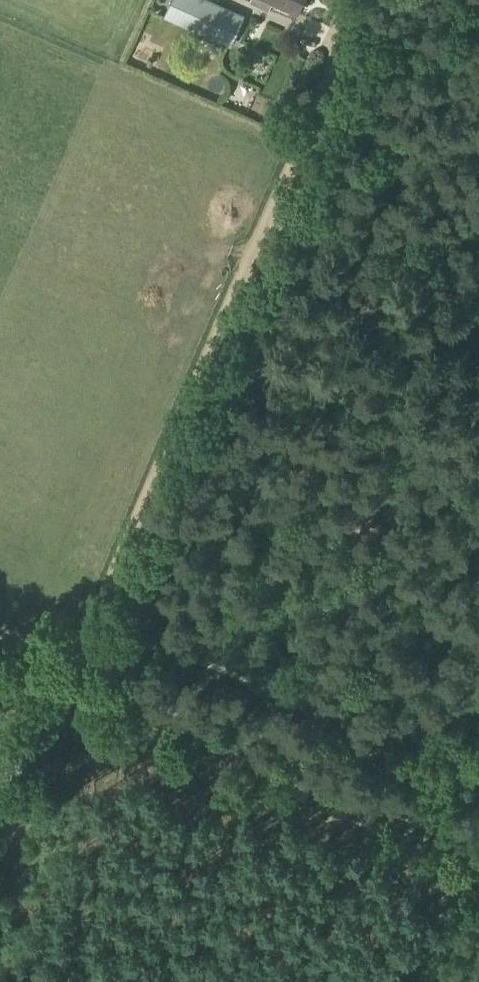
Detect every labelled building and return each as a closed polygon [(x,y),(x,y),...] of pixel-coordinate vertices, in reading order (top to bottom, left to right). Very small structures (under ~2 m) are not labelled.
[(164,16),(230,46),(244,15),(210,0),(171,0),(164,16)] [(296,13),(302,0),(267,0),(296,13)]
